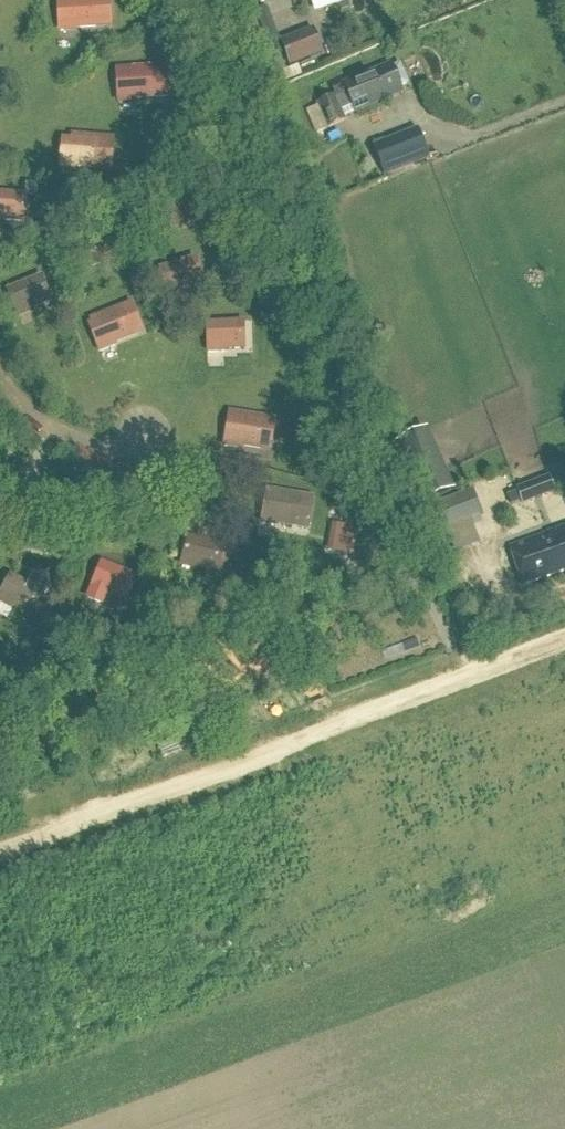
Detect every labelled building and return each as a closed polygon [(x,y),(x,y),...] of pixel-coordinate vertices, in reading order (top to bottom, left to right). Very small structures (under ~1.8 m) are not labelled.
[(74,29),(95,28),(95,20),(109,19),(109,0),(73,0),(73,3),(58,4),(60,29),(74,28),(74,29)] [(254,10),(268,49),(279,44),(265,6),(254,10)] [(281,44),(290,66),(323,53),(314,31),(281,44)] [(352,107),(355,113),(402,93),(391,66),(342,86),(346,96),(335,101),(334,98),(318,105),(328,129),(344,122),(340,112),(344,111),(352,107)] [(133,100),(168,98),(166,68),(130,69),(130,74),(117,75),(118,100),(133,99),(133,100)] [(169,102),(169,121),(182,121),(182,102),(169,102)] [(374,152),(384,177),(429,159),(420,134),(374,152)] [(62,140),(60,169),(75,171),(75,167),(96,169),(96,161),(111,163),(113,140),(72,136),(72,141),(62,140)] [(21,183),(21,192),(34,193),(34,183),(21,183)] [(24,222),(27,197),(0,195),(0,220),(24,222)] [(199,219),(201,228),(211,226),(209,217),(199,219)] [(160,270),(167,294),(182,290),(182,291),(202,285),(195,260),(160,270)] [(8,291),(17,315),(31,309),(31,310),(51,302),(41,278),(8,291)] [(92,325),(89,326),(100,353),(114,347),(113,344),(132,337),(120,308),(90,320),(92,325)] [(244,349),(243,324),(207,325),(208,350),(209,354),(223,353),(223,350),(244,349)] [(239,450),(240,446),(260,450),(261,442),(271,444),(275,420),(230,413),(225,443),(224,447),(239,450)] [(450,494),(422,431),(390,447),(418,509),(450,494)] [(547,479),(515,491),(521,508),(553,495),(547,479)] [(314,499),(268,490),(261,524),(276,527),(277,524),(308,530),(314,499)] [(473,491),(434,506),(442,527),(480,512),(473,491)] [(522,587),(564,572),(564,529),(509,548),(522,587)] [(196,567),(216,573),(223,548),(188,539),(182,563),(196,567)] [(92,587),(105,593),(125,601),(135,578),(102,564),(92,587)] [(0,596),(0,600),(11,606),(29,617),(42,594),(48,583),(30,574),(24,584),(10,577),(0,596)] [(64,638),(60,649),(75,655),(80,645),(64,638)]
